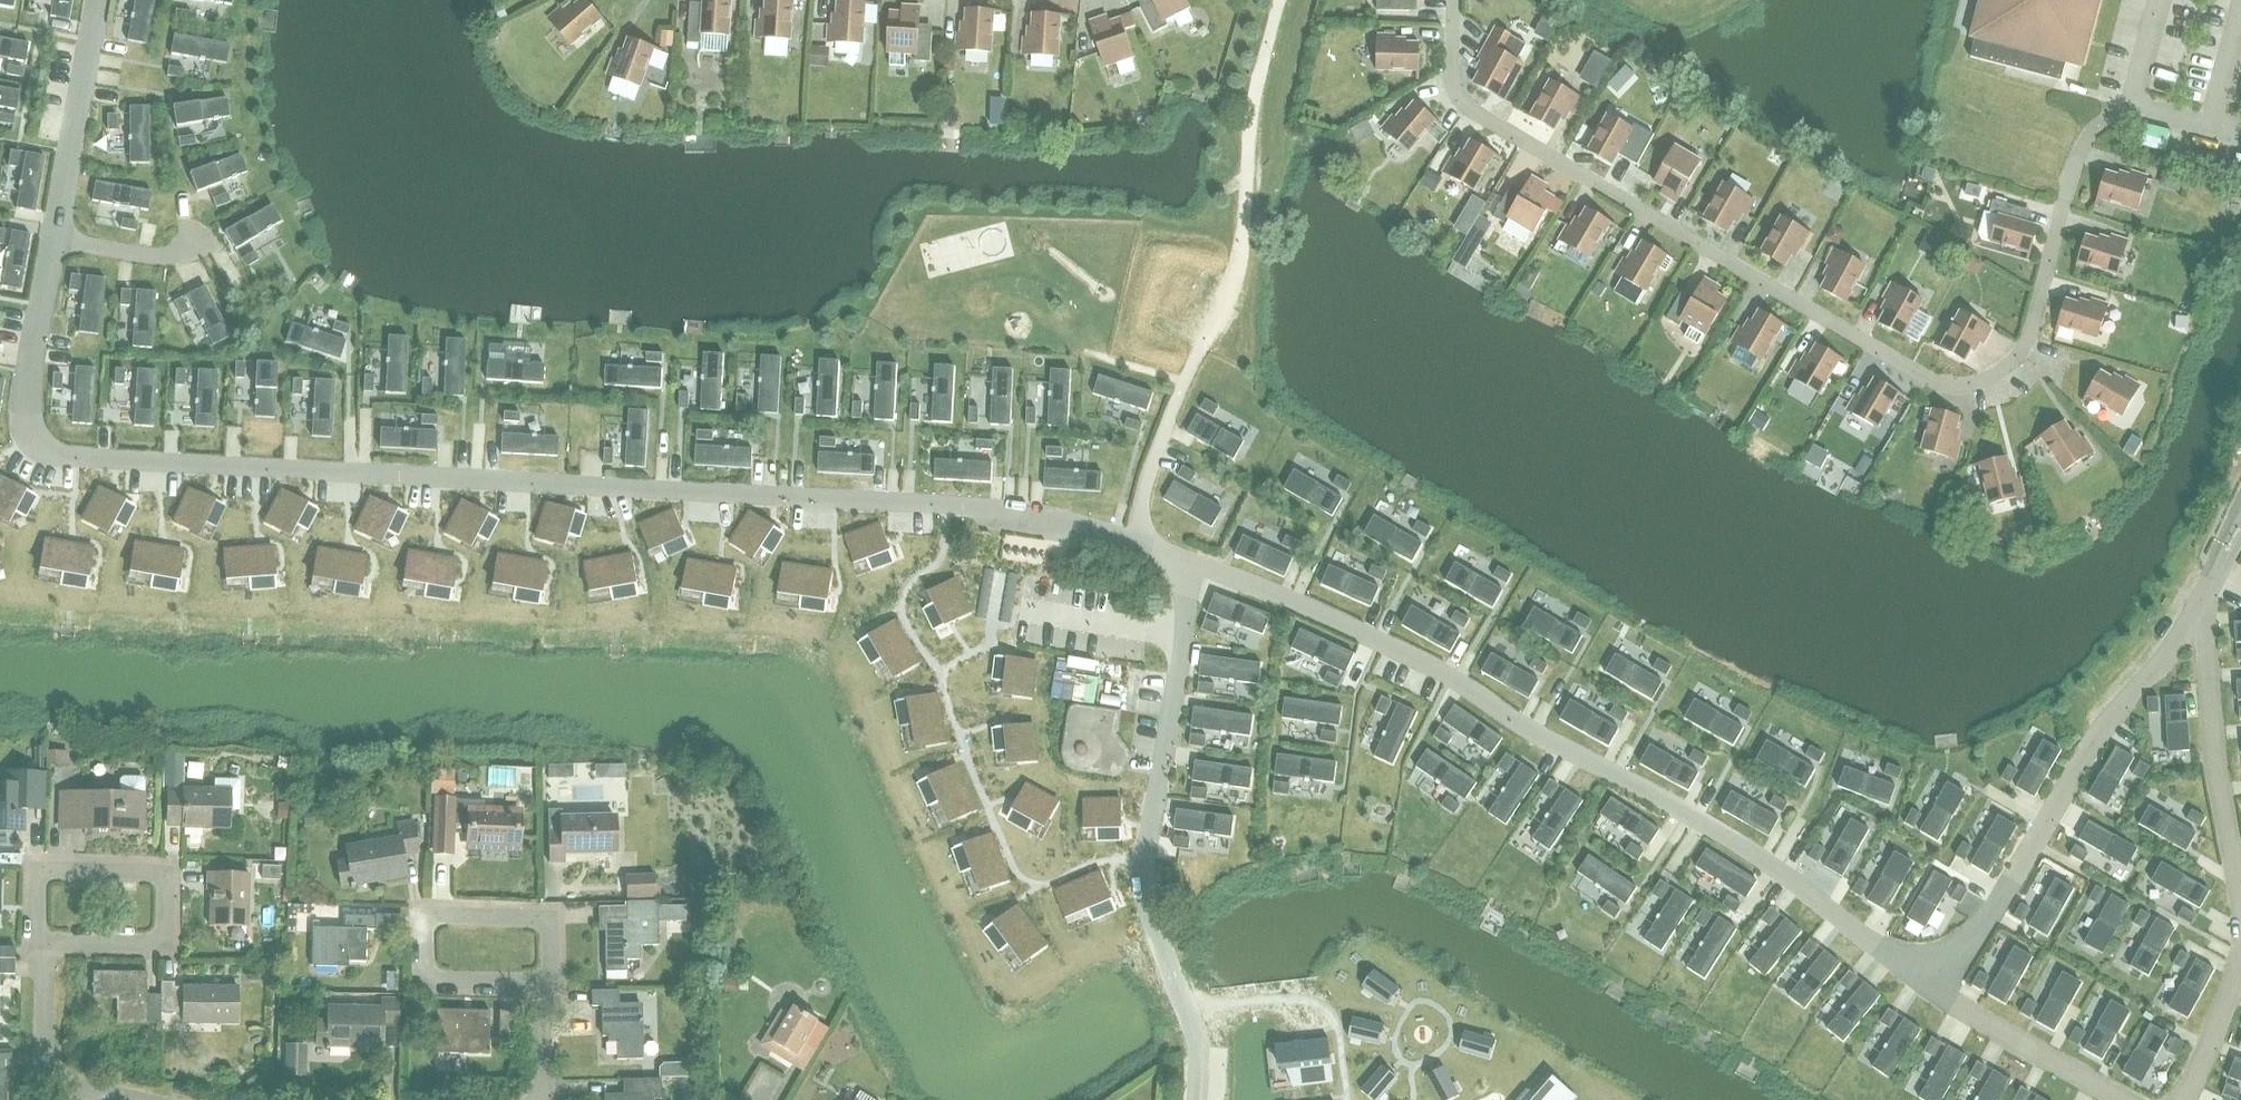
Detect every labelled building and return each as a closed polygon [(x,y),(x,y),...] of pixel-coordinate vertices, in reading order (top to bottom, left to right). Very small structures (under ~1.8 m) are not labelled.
[(71,0),(52,0),(49,17),(68,20),(71,0)] [(154,0),(134,0),(132,14),(130,14),(130,18),(131,18),(127,41),(146,44),(154,0)] [(548,19),(571,46),(602,19),(586,0),(581,0),(566,13),(561,7),(548,19)] [(687,43),(701,44),(701,51),(728,53),(729,36),(731,0),(703,0),(703,11),(689,10),(687,43)] [(755,37),(791,40),(793,0),(765,0),(764,21),(756,21),(755,37)] [(1153,33),(1167,26),(1165,20),(1173,16),(1179,27),(1192,20),(1187,9),(1189,8),(1185,0),(1152,0),(1153,1),(1141,7),(1153,33)] [(1376,10),(1409,11),(1409,0),(1376,0),(1376,10)] [(1970,38),(1974,39),(1969,57),(2060,81),(2065,63),(2081,67),(2099,0),(1980,0),(1970,38)] [(828,25),(827,42),(862,44),(865,3),(837,2),(836,26),(828,25)] [(501,4),(493,8),(499,20),(507,16),(501,4)] [(890,53),(889,65),(904,66),(905,54),(914,55),(914,61),(930,62),(931,33),(918,32),(920,7),(902,6),(902,13),(890,12),(887,53),(890,53)] [(175,10),(174,18),(189,21),(190,12),(175,10)] [(956,33),(955,50),(991,53),(993,12),(966,10),(964,34),(956,33)] [(1022,55),(1058,57),(1060,16),(1032,14),(1031,38),(1023,38),(1022,55)] [(1106,16),(1090,22),(1105,67),(1116,64),(1120,75),(1135,70),(1131,59),(1133,58),(1124,30),(1135,26),(1131,15),(1108,23),(1106,16)] [(1485,63),(1473,83),(1497,97),(1517,61),(1526,45),(1495,27),(1486,44),(1478,59),(1485,63)] [(489,30),(481,34),(487,47),(492,46),(502,42),(496,28),(489,30)] [(661,30),(660,45),(673,47),(675,31),(661,30)] [(173,35),(170,54),(199,59),(198,60),(203,61),(203,59),(225,63),(228,44),(173,35)] [(1378,35),(1377,70),(1418,71),(1418,44),(1394,43),(1395,35),(1378,35)] [(24,62),(27,43),(0,39),(0,58),(24,62)] [(612,59),(607,75),(640,87),(654,48),(628,39),(620,61),(612,59)] [(811,47),(809,66),(827,67),(828,48),(811,47)] [(1593,50),(1588,60),(1606,70),(1611,60),(1593,50)] [(941,59),(940,71),(953,72),(954,60),(941,59)] [(1624,65),(1617,72),(1626,81),(1633,74),(1624,65)] [(7,66),(5,75),(21,77),(22,68),(7,66)] [(168,67),(166,75),(182,78),(183,69),(168,67)] [(1572,113),(1581,99),(1550,81),(1530,117),(1554,130),(1565,109),(1572,113)] [(15,110),(19,91),(0,88),(0,107),(15,110)] [(225,98),(172,106),(175,126),(201,122),(200,121),(212,119),(212,120),(217,119),(217,118),(228,116),(225,98)] [(1381,129),(1409,152),(1435,120),(1414,102),(1398,121),(1392,116),(1381,129)] [(129,136),(127,136),(128,140),(129,141),(129,163),(148,163),(148,107),(129,107),(129,136)] [(991,113),(990,126),(1004,126),(1005,113),(991,113)] [(12,125),(14,116),(0,114),(0,123),(12,125)] [(116,115),(107,115),(107,131),(116,131),(116,115)] [(1607,115),(1587,151),(1611,165),(1618,153),(1621,156),(1636,164),(1652,135),(1634,124),(1631,129),(1607,115)] [(1723,115),(1717,125),(1727,131),(1733,121),(1723,115)] [(1365,118),(1348,128),(1356,141),(1373,131),(1365,118)] [(193,135),(178,137),(179,146),(194,144),(193,135)] [(1443,172),(1473,190),(1494,155),(1470,141),(1458,161),(1451,157),(1443,172)] [(1675,146),(1654,182),(1664,188),(1660,194),(1675,203),(1700,161),(1675,146)] [(10,151),(7,166),(16,168),(18,153),(10,151)] [(19,186),(15,208),(33,212),(43,156),(25,153),(19,182),(18,182),(17,186),(19,186)] [(240,154),(189,173),(196,192),(220,184),(219,182),(231,178),(231,179),(235,178),(235,177),(246,172),(240,154)] [(1925,168),(1921,180),(1933,183),(1936,171),(1925,168)] [(1428,170),(1420,183),(1433,191),(1441,178),(1428,170)] [(2097,198),(2136,211),(2147,177),(2130,171),(2128,179),(2105,172),(2097,198)] [(2163,174),(2158,186),(2178,193),(2182,181),(2163,174)] [(1511,185),(1493,217),(1506,225),(1503,230),(1511,235),(1524,242),(1530,232),(1532,233),(1547,209),(1557,215),(1564,204),(1553,198),(1543,192),(1546,186),(1531,177),(1523,192),(1511,185)] [(95,182),(91,201),(113,205),(113,206),(118,207),(118,206),(147,211),(150,192),(95,182)] [(1746,216),(1754,201),(1723,183),(1703,219),(1727,233),(1739,212),(1746,216)] [(1969,185),(1966,195),(1978,198),(1981,189),(1969,185)] [(227,193),(212,199),(215,207),(230,202),(227,193)] [(1473,195),(1454,227),(1467,235),(1479,215),(1486,203),(1473,195)] [(1984,212),(1978,233),(1981,239),(1990,242),(2029,253),(2037,227),(2020,222),(2024,209),(1992,200),(1988,213),(1984,212)] [(271,205),(223,232),(234,250),(256,237),(256,236),(266,230),(266,231),(270,228),(270,227),(280,221),(271,205)] [(1589,258),(1610,223),(1586,209),(1574,230),(1567,225),(1558,240),(1589,258)] [(1760,253),(1784,266),(1796,246),(1803,250),(1811,235),(1780,217),(1760,253)] [(121,219),(120,228),(135,231),(137,222),(121,219)] [(0,284),(0,286),(18,289),(29,234),(11,231),(6,253),(5,252),(4,256),(5,257),(0,284)] [(1830,231),(1824,241),(1834,247),(1840,237),(1830,231)] [(2108,243),(2085,236),(2077,262),(2116,275),(2127,241),(2110,236),(2108,243)] [(1464,240),(1457,251),(1470,259),(1477,247),(1464,240)] [(1665,271),(1671,261),(1672,260),(1642,242),(1630,263),(1623,259),(1615,273),(1645,291),(1659,268),(1665,271)] [(1845,302),(1864,266),(1833,249),(1825,264),(1832,268),(1821,289),(1845,302)] [(254,252),(240,259),(245,267),(258,259),(254,252)] [(2206,255),(2201,271),(2216,275),(2220,260),(2206,255)] [(1972,257),(1965,269),(1976,275),(1983,264),(1972,257)] [(1528,268),(1519,285),(1530,291),(1539,275),(1528,268)] [(70,275),(68,290),(77,291),(79,276),(70,275)] [(81,310),(78,332),(97,335),(104,279),(85,276),(81,305),(80,305),(80,310),(81,310)] [(1690,326),(1684,337),(1697,344),(1703,334),(1705,335),(1726,299),(1716,293),(1719,287),(1704,279),(1691,301),(1680,294),(1665,319),(1679,327),(1682,321),(1690,326)] [(1597,283),(1591,291),(1601,297),(1606,289),(1597,283)] [(1922,301),(1891,283),(1883,298),(1890,302),(1878,323),(1902,336),(1922,301)] [(204,286),(186,295),(200,321),(199,321),(201,325),(202,325),(212,345),(229,336),(204,286)] [(120,290),(119,305),(128,306),(129,291),(120,290)] [(132,320),(132,324),(133,324),(131,347),(151,348),(155,292),(135,290),(133,320),(132,320)] [(181,298),(173,302),(180,316),(188,312),(181,298)] [(2088,307),(2065,300),(2057,326),(2096,339),(2107,304),(2091,299),(2088,307)] [(1731,342),(1761,360),(1782,325),(1758,311),(1746,331),(1739,327),(1731,342)] [(1940,348),(1964,361),(1976,340),(1983,344),(1991,329),(1959,312),(1940,348)] [(2175,316),(2174,326),(2187,328),(2188,317),(2175,316)] [(334,321),(331,330),(346,335),(349,326),(334,321)] [(291,324),(285,342),(339,359),(344,341),(316,332),(317,331),(313,329),(312,331),(291,324)] [(385,359),(385,363),(386,363),(384,393),(404,393),(407,337),(387,336),(386,359),(385,359)] [(443,362),(443,366),(444,366),(443,396),(462,396),(464,340),(445,339),(444,362),(443,362)] [(503,355),(503,346),(488,345),(487,354),(503,355)] [(1788,376),(1819,394),(1839,359),(1816,345),(1804,365),(1797,361),(1788,376)] [(662,363),(662,354),(646,353),(646,362),(662,363)] [(701,376),(701,380),(702,380),(701,410),(720,411),(723,354),(704,353),(702,376),(701,376)] [(759,379),(758,383),(760,383),(758,412),(777,414),(781,357),(761,356),(760,379),(759,379)] [(486,360),(485,379),(542,383),(543,364),(520,362),(520,361),(516,361),(516,362),(486,360)] [(817,382),(817,387),(818,387),(816,416),(836,417),(839,361),(819,360),(818,382),(817,382)] [(243,378),(244,363),(235,362),(234,378),(243,378)] [(273,418),(276,363),(255,362),(254,388),(255,388),(255,400),(253,400),(253,405),(254,405),(254,417),(273,418)] [(875,386),(874,390),(876,390),(874,420),(893,421),(896,364),(877,363),(876,386),(875,386)] [(932,388),(932,392),(933,392),(932,422),(951,423),(954,367),(935,365),(934,388),(932,388)] [(605,366),(604,385),(661,388),(662,369),(632,367),(632,366),(628,366),(628,367),(605,366)] [(71,396),(71,401),(72,401),(71,423),(90,424),(94,368),(74,367),(73,396),(71,396)] [(991,391),(990,395),(992,395),(990,425),(1009,426),(1012,369),(993,368),(992,391),(991,391)] [(114,369),(113,384),(122,385),(123,369),(114,369)] [(133,399),(133,403),(134,403),(133,426),(152,427),(155,371),(136,369),(134,399),(133,399)] [(175,370),(174,385),(183,386),(184,370),(175,370)] [(194,400),(194,404),(195,404),(194,427),(213,428),(216,371),(197,370),(195,400),(194,400)] [(1048,392),(1048,396),(1049,396),(1048,426),(1067,427),(1070,371),(1051,370),(1049,392),(1048,392)] [(2121,416),(2139,386),(2124,377),(2120,384),(2100,372),(2086,396),(2121,416)] [(52,376),(51,389),(60,390),(61,374),(52,374),(52,376)] [(371,391),(372,376),(363,375),(362,391),(371,391)] [(1099,376),(1093,394),(1114,401),(1114,402),(1118,403),(1118,402),(1147,411),(1152,393),(1099,376)] [(292,379),(291,395),(300,395),(301,380),(292,379)] [(430,394),(430,379),(421,379),(421,394),(430,394)] [(1855,396),(1846,410),(1877,428),(1898,393),(1874,379),(1861,400),(1855,396)] [(332,434),(335,388),(311,386),(309,432),(332,434)] [(688,408),(689,393),(680,392),(679,408),(688,408)] [(745,411),(746,395),(737,395),(736,411),(745,411)] [(803,415),(804,399),(795,399),(794,414),(803,415)] [(1218,407),(1205,399),(1200,409),(1213,416),(1218,407)] [(861,418),(862,403),(853,402),(852,418),(861,418)] [(919,420),(919,405),(911,404),(910,420),(919,420)] [(977,424),(978,408),(969,408),(968,423),(977,424)] [(1035,424),(1035,409),(1027,408),(1026,424),(1035,424)] [(1925,408),(1925,409),(1922,422),(1928,423),(1921,450),(1955,459),(1960,443),(1952,441),(1958,417),(1925,408)] [(645,468),(648,411),(629,410),(627,433),(626,432),(626,437),(627,437),(625,466),(645,468)] [(1755,411),(1748,423),(1759,429),(1765,417),(1755,411)] [(518,422),(518,413),(503,412),(502,421),(518,422)] [(436,425),(436,416),(420,415),(420,424),(436,425)] [(1244,442),(1197,415),(1186,433),(1233,460),(1244,442)] [(1139,432),(1142,423),(1127,419),(1124,427),(1139,432)] [(2077,442),(2063,422),(2040,437),(2063,471),(2093,452),(2083,437),(2077,442)] [(379,428),(378,448),(435,450),(436,431),(406,430),(406,429),(402,428),(402,429),(379,428)] [(712,441),(713,432),(697,431),(697,440),(712,441)] [(501,434),(500,453),(556,456),(557,437),(535,436),(535,435),(530,434),(530,436),(501,434)] [(2132,437),(2124,451),(2134,457),(2142,442),(2132,437)] [(835,448),(836,439),(820,438),(820,447),(835,448)] [(992,450),(992,441),(976,440),(976,449),(992,450)] [(1813,445),(1804,460),(1820,468),(1828,453),(1813,445)] [(695,446),(694,465),(751,469),(752,449),(729,448),(729,447),(725,446),(725,448),(695,446)] [(1062,457),(1062,449),(1047,448),(1046,457),(1062,457)] [(612,465),(613,449),(604,449),(603,464),(612,465)] [(819,453),(818,472),(874,475),(875,456),(852,455),(852,454),(848,453),(848,455),(819,453)] [(2011,481),(2006,457),(1979,464),(1989,504),(2023,495),(2019,479),(2011,481)] [(935,460),(934,479),(990,482),(992,463),(962,461),(962,460),(958,460),(958,461),(935,460)] [(1196,474),(1182,466),(1177,476),(1190,483),(1196,474)] [(1045,469),(1043,489),(1100,492),(1101,473),(1078,471),(1078,470),(1074,470),(1074,471),(1045,469)] [(1342,498),(1294,471),(1284,489),(1332,516),(1342,498)] [(1346,493),(1351,483),(1338,475),(1332,485),(1346,493)] [(0,477),(0,519),(6,523),(12,512),(22,517),(34,495),(0,477)] [(1222,509),(1174,481),(1163,499),(1211,527),(1222,509)] [(99,488),(82,521),(105,533),(111,522),(121,528),(133,505),(99,488)] [(189,489),(173,523),(197,534),(202,523),(212,528),(223,505),(189,489)] [(282,490),(264,523),(288,536),(293,525),(303,530),(315,508),(282,490)] [(370,497),(354,531),(378,543),(384,531),(394,536),(404,513),(370,497)] [(462,501),(444,534),(468,546),(473,536),(483,541),(495,518),(462,501)] [(546,503),(535,539),(561,547),(564,535),(575,538),(582,514),(546,503)] [(674,511),(639,526),(650,550),(661,545),(665,556),(689,545),(674,511)] [(751,512),(730,544),(753,558),(759,548),(769,554),(782,532),(751,512)] [(1422,544),(1374,517),(1363,535),(1412,562),(1422,544)] [(1425,538),(1431,529),(1417,521),(1412,531),(1425,538)] [(880,524),(845,538),(854,562),(866,558),(869,568),(893,560),(880,524)] [(1300,542),(1286,535),(1281,545),(1295,552),(1300,542)] [(1284,577),(1292,558),(1243,536),(1234,555),(1284,577)] [(43,540),(39,568),(61,572),(59,583),(86,587),(93,549),(43,540)] [(133,543),(129,571),(151,575),(149,586),(176,590),(183,552),(133,543)] [(272,548),(222,551),(224,579),(247,577),(248,588),(275,586),(272,548)] [(316,549),(311,577),(333,581),(331,591),(358,596),(365,558),(316,549)] [(407,552),(402,580),(424,584),(422,595),(449,599),(456,561),(407,552)] [(797,554),(782,591),(813,610),(838,577),(797,554)] [(632,555),(582,564),(587,592),(610,588),(612,598),(638,594),(632,555)] [(496,556),(491,583),(513,587),(511,598),(538,603),(545,564),(496,556)] [(687,561),(682,589),(705,593),(703,603),(730,608),(737,570),(687,561)] [(1502,590),(1455,563),(1444,581),(1492,608),(1502,590)] [(1379,587),(1329,565),(1321,585),(1370,606),(1379,587)] [(1382,581),(1386,571),(1372,565),(1368,575),(1382,581)] [(1506,584),(1511,574),(1498,567),(1492,576),(1506,584)] [(983,568),(975,616),(985,618),(993,570),(983,568)] [(1007,572),(999,621),(1010,623),(1018,574),(1007,572)] [(935,602),(925,607),(936,630),(970,613),(953,580),(929,592),(935,602)] [(1270,615),(1214,594),(1207,613),(1235,624),(1235,626),(1239,627),(1239,626),(1262,635),(1270,615)] [(1460,634),(1412,607),(1401,625),(1450,652),(1460,634)] [(1582,636),(1534,608),(1523,626),(1571,654),(1582,636)] [(1469,619),(1455,611),(1450,621),(1463,628),(1469,619)] [(1585,630),(1591,620),(1577,613),(1572,622),(1585,630)] [(1216,635),(1220,625),(1206,620),(1202,630),(1216,635)] [(893,621),(860,641),(874,665),(883,659),(895,678),(919,664),(893,621)] [(2233,622),(2235,643),(2240,643),(2240,622),(2233,622)] [(1354,654),(1300,629),(1291,648),(1313,659),(1313,660),(1317,662),(1317,660),(1345,673),(1354,654)] [(1538,680),(1491,653),(1481,672),(1528,699),(1538,680)] [(1662,682),(1615,654),(1604,673),(1651,700),(1662,682)] [(1258,684),(1260,664),(1202,655),(1199,676),(1229,680),(1229,682),(1233,683),(1233,681),(1258,684)] [(997,656),(994,682),(1005,683),(1004,695),(1030,698),(1035,661),(997,656)] [(1542,675),(1547,665),(1534,658),(1529,667),(1542,675)] [(1665,676),(1671,666),(1657,659),(1652,668),(1665,676)] [(1342,678),(1328,672),(1323,682),(1337,688),(1342,678)] [(1213,695),(1214,685),(1199,683),(1198,693),(1213,695)] [(935,694),(897,701),(902,728),(913,726),(917,748),(944,743),(935,694)] [(2188,751),(2185,695),(2164,697),(2167,752),(2188,751)] [(2158,712),(2157,697),(2146,698),(2147,713),(2158,712)] [(1339,726),(1342,706),(1284,698),(1281,718),(1303,721),(1303,723),(1307,724),(1307,722),(1339,726)] [(1385,716),(1391,702),(1381,698),(1375,712),(1385,716)] [(1743,727),(1694,700),(1684,718),(1732,746),(1743,727)] [(1618,728),(1570,701),(1560,719),(1608,746),(1618,728)] [(1392,765),(1416,712),(1398,704),(1385,732),(1383,732),(1381,736),(1383,736),(1374,757),(1392,765)] [(1490,755),(1502,738),(1454,705),(1443,722),(1468,740),(1468,741),(1471,744),(1472,742),(1490,755)] [(1614,705),(1608,715),(1622,723),(1627,713),(1614,705)] [(1751,712),(1738,705),(1733,714),(1746,722),(1751,712)] [(1250,736),(1253,716),(1194,707),(1191,728),(1221,732),(1221,734),(1225,735),(1225,733),(1250,736)] [(1071,709),(1064,758),(1068,769),(1079,779),(1117,783),(1127,777),(1132,757),(1119,737),(1122,716),(1071,709)] [(1032,724),(994,727),(997,753),(1008,752),(1009,764),(1036,761),(1032,724)] [(1446,746),(1452,737),(1440,728),(1434,737),(1446,746)] [(1335,744),(1337,733),(1321,731),(1320,742),(1335,744)] [(1204,747),(1206,736),(1191,734),(1189,745),(1204,747)] [(2033,797),(2060,750),(2042,740),(2015,787),(2033,797)] [(1814,769),(1766,741),(1756,759),(1804,787),(1814,769)] [(1698,772),(1650,745),(1640,763),(1688,791),(1698,772)] [(1818,763),(1823,754),(1810,746),(1805,756),(1818,763)] [(2106,806),(2133,758),(2115,747),(2088,795),(2106,806)] [(45,750),(45,764),(67,764),(67,751),(45,750)] [(1476,783),(1427,750),(1415,767),(1436,781),(1435,782),(1438,785),(1439,783),(1464,800),(1476,783)] [(1702,767),(1707,757),(1693,750),(1688,759),(1702,767)] [(182,753),(164,752),(163,791),(181,791),(182,753)] [(1333,783),(1336,762),(1277,754),(1274,775),(1304,779),(1304,781),(1308,781),(1308,780),(1333,783)] [(1506,774),(1515,761),(1506,755),(1497,768),(1506,774)] [(1249,790),(1252,769),(1195,761),(1191,781),(1223,786),(1222,787),(1227,788),(1227,786),(1249,790)] [(2141,780),(2149,767),(2139,761),(2132,774),(2141,780)] [(618,764),(614,764),(614,778),(626,778),(626,765),(626,764),(618,764)] [(1505,825),(1538,776),(1521,764),(1504,789),(1503,788),(1500,792),(1502,793),(1488,813),(1505,825)] [(1901,769),(1887,764),(1883,774),(1897,779),(1901,769)] [(561,765),(546,765),(546,779),(561,779),(561,765)] [(2010,783),(2017,771),(2008,765),(2000,778),(2010,783)] [(954,766),(919,782),(931,807),(941,802),(950,822),(975,811),(954,766)] [(1888,806),(1895,786),(1844,767),(1837,786),(1888,806)] [(430,769),(429,795),(452,796),(453,770),(430,769)] [(21,831),(22,786),(30,786),(29,800),(44,800),(44,773),(4,772),(4,786),(0,786),(0,831),(21,831)] [(116,781),(116,794),(59,793),(58,825),(73,825),(73,830),(141,831),(142,782),(139,779),(120,779),(116,781)] [(237,809),(238,781),(212,780),(212,792),(182,791),(182,793),(167,793),(167,826),(181,826),(181,828),(226,829),(226,809),(237,809)] [(1550,799),(1558,786),(1549,780),(1541,793),(1550,799)] [(1288,795),(1290,784),(1274,782),(1273,793),(1288,795)] [(1937,841),(1965,793),(1947,783),(1919,831),(1937,841)] [(1025,785),(1007,818),(1029,830),(1034,820),(1045,826),(1058,803),(1025,785)] [(1206,800),(1207,789),(1192,787),(1191,798),(1206,800)] [(1549,850),(1582,801),(1565,789),(1548,815),(1546,814),(1544,817),(1545,818),(1532,839),(1549,850)] [(1778,818),(1731,792),(1721,810),(1768,836),(1778,818)] [(1782,812),(1787,803),(1774,795),(1769,805),(1782,812)] [(1453,814),(1460,805),(1447,797),(1441,806),(1453,814)] [(1659,830),(1611,797),(1599,814),(1618,827),(1617,828),(1620,830),(1621,829),(1648,846),(1659,830)] [(517,850),(518,812),(482,810),(483,801),(452,801),(452,800),(434,799),(433,853),(451,854),(452,824),(468,824),(466,846),(517,850)] [(1121,800),(1083,801),(1083,828),(1095,827),(1096,838),(1121,838),(1121,800)] [(285,805),(275,805),(275,820),(285,821),(285,805)] [(2195,833),(2148,806),(2138,824),(2185,851),(2195,833)] [(1231,837),(1233,817),(1176,809),(1173,829),(1204,834),(1204,835),(1208,836),(1209,834),(1231,837)] [(1913,828),(1921,814),(1911,809),(1904,822),(1913,828)] [(313,810),(303,810),(303,826),(313,826),(313,810)] [(561,854),(614,853),(614,817),(562,818),(562,810),(547,810),(547,832),(548,862),(561,862),(561,854)] [(2199,827),(2204,818),(2191,810),(2186,819),(2199,827)] [(1988,875),(2016,827),(1998,816),(1970,864),(1988,875)] [(1841,877),(1869,830),(1850,819),(1823,866),(1841,877)] [(401,855),(416,853),(411,821),(394,824),(397,839),(343,847),(345,862),(334,864),(338,887),(404,876),(401,855)] [(2136,849),(2088,821),(2078,839),(2126,867),(2136,849)] [(990,834),(954,848),(963,873),(974,870),(981,891),(1007,881),(990,834)] [(1188,849),(1190,839),(1174,837),(1173,847),(1188,849)] [(1964,861),(1971,847),(1962,842),(1960,845),(1956,853),(1954,855),(1964,861)] [(1643,852),(1630,843),(1624,852),(1637,861),(1643,852)] [(1815,844),(1808,857),(1817,863),(1825,849),(1815,844)] [(2082,862),(2088,853),(2074,845),(2069,855),(2082,862)] [(1756,881),(1706,849),(1695,867),(1716,880),(1715,881),(1718,884),(1719,882),(1745,899),(1756,881)] [(1885,911),(1912,863),(1894,852),(1867,900),(1885,911)] [(1636,888),(1588,855),(1577,872),(1595,885),(1594,886),(1598,888),(1599,887),(1625,905),(1636,888)] [(2209,890),(2161,863),(2151,881),(2199,909),(2209,890)] [(253,865),(252,881),(278,882),(279,866),(253,865)] [(1924,928),(1951,881),(1933,871),(1906,918),(1924,928)] [(1100,872),(1054,892),(1065,917),(1086,909),(1090,919),(1115,908),(1100,872)] [(652,873),(623,875),(625,899),(654,897),(652,873)] [(205,874),(204,895),(209,895),(208,927),(246,928),(247,875),(205,874)] [(1859,878),(1851,891),(1861,897),(1868,884),(1859,878)] [(2046,936),(2073,889),(2055,879),(2028,926),(2046,936)] [(1661,900),(1669,887),(1660,881),(1652,894),(1661,900)] [(1959,903),(1967,890),(1957,885),(1950,898),(1959,903)] [(2097,905),(2105,891),(2095,886),(2088,899),(2097,905)] [(1661,951),(1693,901),(1675,890),(1659,915),(1658,914),(1655,918),(1657,919),(1643,940),(1661,951)] [(2102,953),(2129,905),(2111,895),(2083,943),(2102,953)] [(1735,913),(1740,904),(1727,896),(1721,905),(1735,913)] [(626,918),(603,919),(604,959),(604,970),(625,970),(625,958),(640,958),(639,946),(658,945),(657,901),(625,902),(626,918)] [(1620,909),(1607,901),(1601,910),(1614,919),(1620,909)] [(2022,923),(2029,909),(2020,904),(2012,917),(2022,923)] [(685,906),(669,906),(670,922),(685,922),(685,906)] [(1016,906),(985,929),(1001,951),(1010,945),(1023,963),(1046,946),(1016,906)] [(2190,924),(2195,915),(2182,907),(2177,916),(2190,924)] [(1769,927),(1779,915),(1770,908),(1761,920),(1769,927)] [(1704,928),(1712,915),(1703,909),(1694,922),(1704,928)] [(2142,929),(2149,915),(2140,910),(2132,923),(2142,929)] [(374,931),(374,916),(342,916),(342,929),(311,928),(311,962),(364,963),(365,931),(374,931)] [(1704,979),(1736,929),(1718,917),(1702,943),(1700,942),(1698,946),(1700,947),(1686,968),(1704,979)] [(1764,976),(1801,931),(1785,919),(1765,943),(1764,942),(1761,945),(1762,946),(1748,964),(1764,976)] [(2147,976),(2174,929),(2156,919),(2129,966),(2147,976)] [(1808,959),(1817,947),(1809,940),(1799,952),(1808,959)] [(2005,1004),(2032,957),(2014,947),(1987,994),(2005,1004)] [(0,948),(0,959),(13,959),(14,948),(0,948)] [(2182,969),(2189,956),(2180,950),(2172,964),(2182,969)] [(1804,1009),(1840,963),(1824,951),(1804,975),(1803,974),(1800,978),(1802,979),(1788,996),(1804,1009)] [(13,975),(13,959),(0,959),(0,975),(13,975)] [(2186,1018),(2213,969),(2195,959),(2168,1008),(2186,1018)] [(277,963),(265,963),(265,979),(277,979),(277,963)] [(1372,969),(1361,985),(1382,1001),(1393,985),(1372,969)] [(1848,991),(1857,979),(1849,972),(1839,984),(1848,991)] [(1980,990),(1988,977),(1979,972),(1971,985),(1980,990)] [(2053,1031),(2080,983),(2062,973),(2035,1021),(2053,1031)] [(158,1014),(158,997),(144,996),(144,974),(92,974),(92,998),(116,999),(115,1024),(144,1024),(144,1023),(158,1023),(158,1014)] [(733,982),(723,982),(723,994),(734,994),(733,982)] [(1843,1042),(1880,995),(1863,982),(1844,1006),(1843,1005),(1840,1008),(1842,1009),(1826,1029),(1843,1042)] [(159,984),(158,997),(158,1014),(181,1014),(181,1024),(235,1024),(236,989),(173,988),(173,984),(159,984)] [(617,991),(590,991),(591,1007),(602,1007),(602,1037),(606,1037),(606,1042),(615,1041),(615,1059),(641,1059),(640,1041),(640,1004),(618,1004),(617,991)] [(2029,1018),(2036,1004),(2027,999),(2019,1013),(2029,1018)] [(397,1027),(397,1000),(381,1000),(381,1009),(326,1008),(326,1023),(315,1023),(315,1047),(381,1048),(381,1027),(397,1027)] [(2101,1060),(2129,1012),(2110,1001),(2083,1049),(2101,1060)] [(782,1011),(767,1036),(788,1048),(782,1058),(804,1070),(830,1027),(795,1007),(790,1015),(782,1011)] [(1889,1028),(1897,1016),(1888,1010),(1880,1022),(1889,1028)] [(487,1055),(488,1012),(435,1011),(434,1054),(487,1055)] [(514,1046),(515,1012),(498,1012),(497,1045),(514,1046)] [(1351,1016),(1347,1035),(1373,1041),(1377,1022),(1351,1016)] [(1889,1078),(1921,1030),(1904,1018),(1886,1045),(1885,1044),(1883,1047),(1884,1048),(1872,1067),(1889,1078)] [(2140,1083),(2167,1034),(2149,1024),(2122,1072),(2140,1083)] [(2077,1046),(2085,1033),(2075,1027),(2067,1041),(2077,1046)] [(1469,1033),(1464,1051),(1490,1058),(1495,1040),(1469,1033)] [(1325,1038),(1276,1043),(1279,1065),(1292,1064),(1294,1084),(1330,1080),(1325,1038)] [(1933,1057),(1941,1043),(1931,1038),(1924,1051),(1933,1057)] [(2175,1057),(2183,1043),(2174,1038),(2166,1051),(2175,1057)] [(306,1044),(285,1044),(284,1074),(306,1074),(306,1044)] [(1966,1056),(1947,1046),(1933,1072),(1931,1072),(1929,1075),(1930,1076),(1918,1098),(1922,1099),(1941,1099),(1966,1056)] [(2234,1058),(2227,1077),(2240,1082),(2240,1060),(2234,1058)] [(690,1061),(675,1061),(675,1075),(690,1075),(690,1061)] [(1978,1081),(1986,1068),(1977,1063),(1969,1076),(1978,1081)] [(1360,1090),(1371,1099),(1377,1099),(1392,1083),(1378,1070),(1360,1090)] [(2010,1080),(1993,1070),(1977,1098),(1976,1097),(1974,1099),(1999,1099),(2010,1080)] [(1428,1082),(1438,1099),(1450,1099),(1457,1096),(1444,1073),(1428,1082)] [(256,1075),(243,1084),(249,1093),(263,1084),(256,1075)] [(1516,1099),(1569,1099),(1573,1095),(1551,1076),(1535,1095),(1527,1087),(1516,1099)] [(660,1099),(659,1079),(628,1080),(628,1096),(602,1096),(603,1099),(654,1099),(660,1099)] [(2236,1099),(2240,1090),(2226,1084),(2222,1094),(2236,1099)] [(2030,1093),(2020,1088),(2013,1099),(2026,1099),(2030,1093)]
